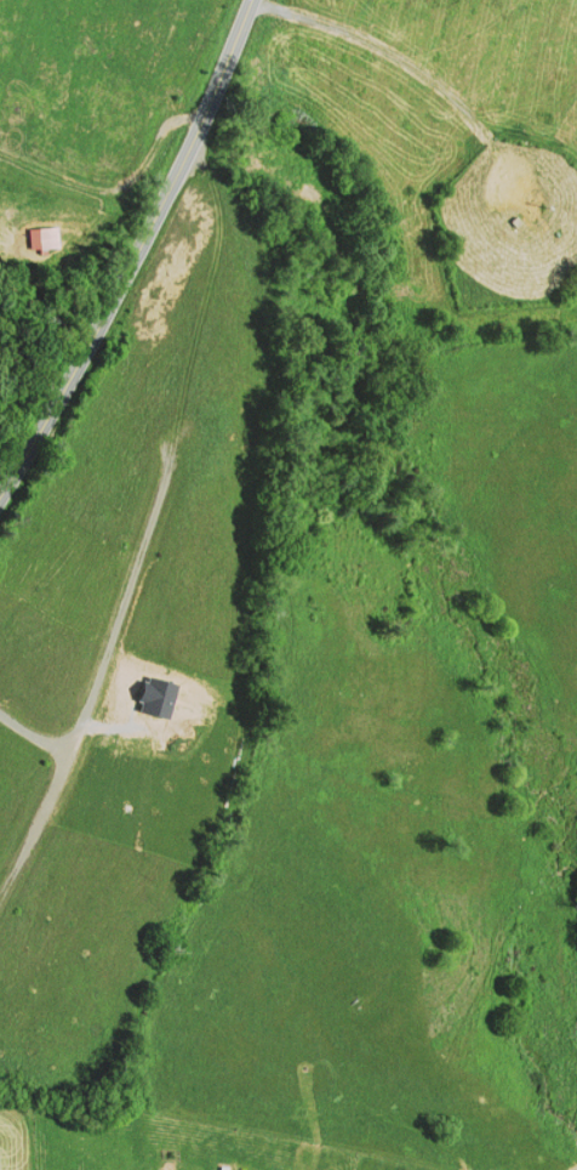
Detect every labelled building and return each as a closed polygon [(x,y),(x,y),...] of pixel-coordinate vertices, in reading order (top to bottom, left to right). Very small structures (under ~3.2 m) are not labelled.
[(51,226),(51,245),(33,245),(32,226),(51,226)]
